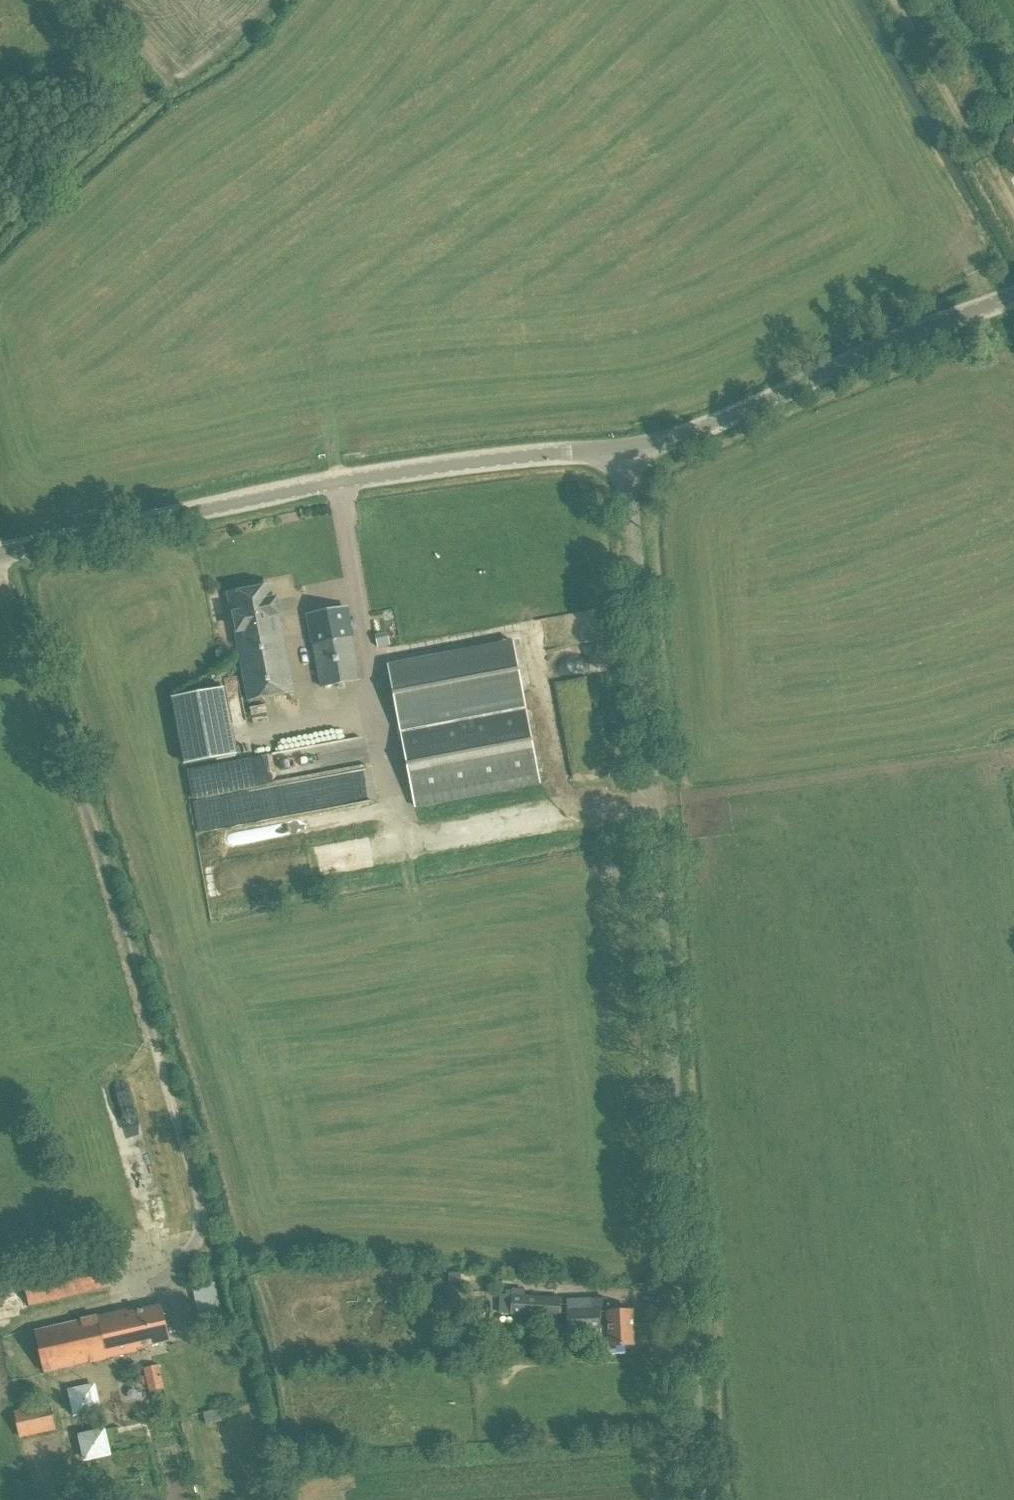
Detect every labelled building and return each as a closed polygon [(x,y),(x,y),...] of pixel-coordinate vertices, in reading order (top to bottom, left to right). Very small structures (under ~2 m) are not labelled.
[(237,593),(240,613),(235,614),(238,630),(235,631),(248,700),(294,692),(282,625),(278,626),(276,614),(279,614),(277,599),(274,600),(271,587),(237,593)] [(347,608),(307,615),(321,687),(361,679),(347,608)] [(540,783),(524,700),(513,640),(389,664),(400,723),(416,807),(540,783)] [(224,688),(174,698),(186,763),(237,754),(224,688)] [(102,1259),(23,1277),(30,1307),(108,1289),(102,1259)] [(452,1275),(452,1284),(461,1284),(462,1275),(452,1275)] [(511,1314),(561,1317),(562,1298),(525,1296),(525,1288),(512,1287),(512,1296),(502,1295),(501,1313),(511,1314)] [(434,1298),(433,1313),(464,1315),(464,1299),(456,1298),(456,1291),(456,1290),(436,1288),(436,1298),(434,1298)] [(566,1310),(567,1330),(601,1328),(601,1327),(607,1327),(608,1353),(623,1353),(623,1346),(635,1345),(633,1310),(600,1312),(600,1308),(592,1309),(592,1298),(567,1300),(567,1310),(566,1310)] [(128,1309),(35,1331),(44,1373),(138,1352),(137,1349),(170,1341),(162,1304),(129,1312),(128,1309)] [(144,1368),(149,1392),(164,1389),(159,1365),(144,1368)] [(19,1410),(14,1411),(20,1438),(56,1430),(50,1403),(32,1407),(31,1402),(18,1405),(19,1410)] [(218,1410),(204,1413),(206,1425),(221,1421),(218,1410)]
